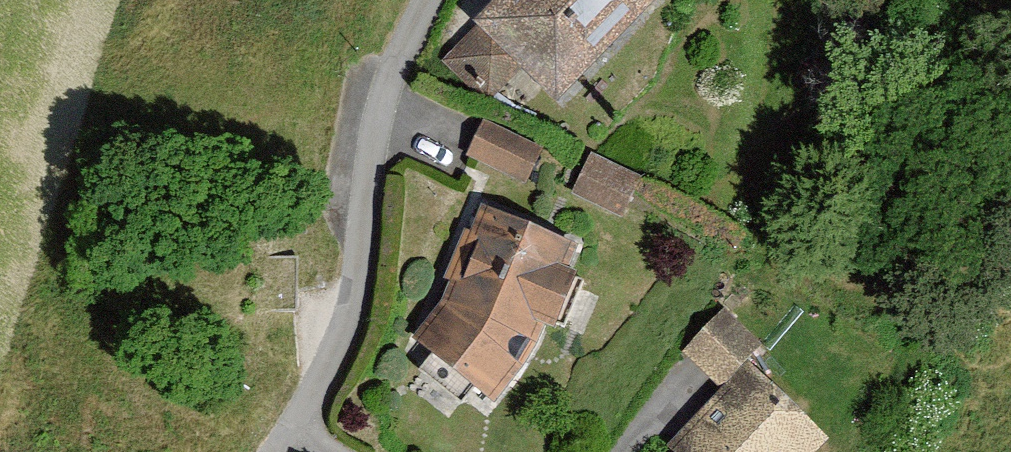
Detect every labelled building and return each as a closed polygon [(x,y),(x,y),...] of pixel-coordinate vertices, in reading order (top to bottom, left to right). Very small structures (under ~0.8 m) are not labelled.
[(474,23),(555,101),(653,0),(496,0),(474,23)] [(541,150),(483,122),(464,160),(522,188),(541,150)] [(616,221),(637,180),(589,156),(568,197),(616,221)] [(411,341),(488,404),(537,343),(544,333),(558,339),(582,283),(567,277),(579,249),(480,207),(443,302),(411,341)] [(743,369),(666,451),(822,451),(827,446),(743,369)]
